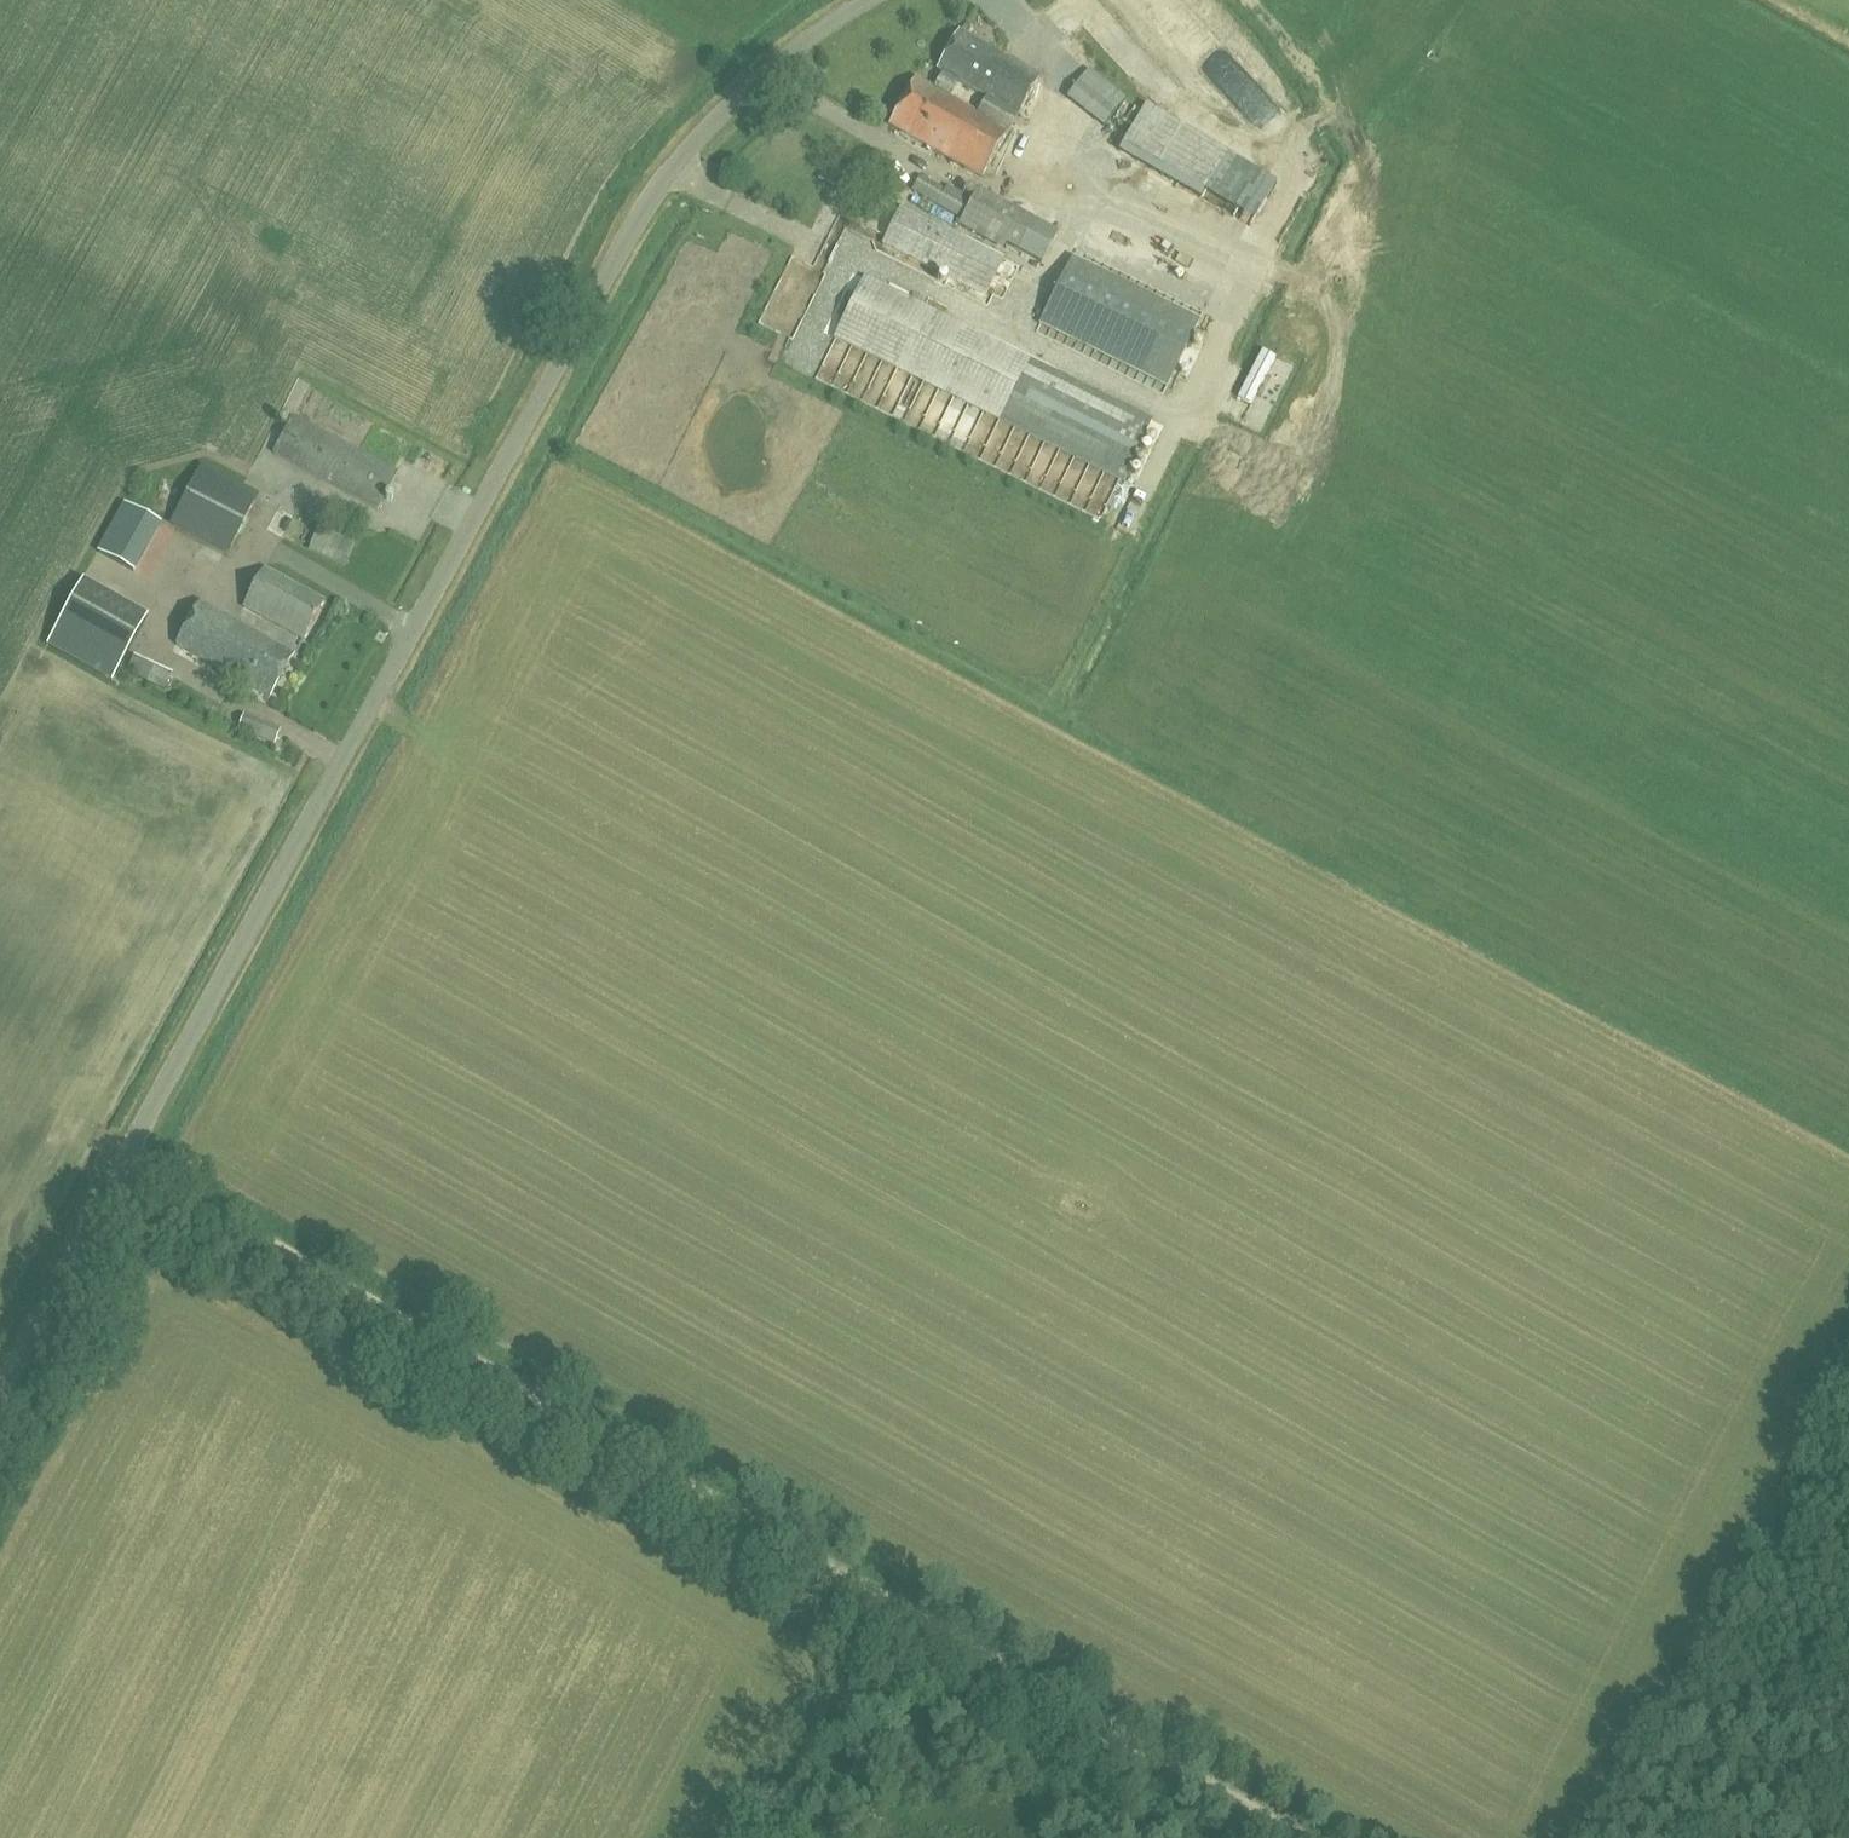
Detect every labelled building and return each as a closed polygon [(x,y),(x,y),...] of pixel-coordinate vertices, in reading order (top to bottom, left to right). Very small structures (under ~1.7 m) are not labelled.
[(982,177),(1040,75),(960,30),(938,69),(942,72),(933,88),(917,78),(890,125),(982,177)] [(824,164),(818,178),(833,187),(840,172),(824,164)] [(960,220),(1041,263),(1057,232),(978,188),(971,199),(948,186),(945,189),(922,176),(911,191),(960,219),(960,220)] [(1016,311),(1040,265),(1007,249),(1003,257),(945,229),(949,220),(936,214),(931,223),(900,208),(882,244),(1016,311)] [(1099,260),(1137,285),(1157,254),(1119,229),(1099,260)] [(1201,321),(1073,257),(1040,323),(1169,387),(1201,321)] [(959,323),(864,277),(834,338),(1001,421),(1037,346),(982,316),(981,318),(966,311),(959,323)] [(377,510),(397,471),(295,416),(274,454),(377,510)] [(228,554),(259,494),(202,464),(170,524),(228,554)] [(124,504),(98,551),(136,572),(161,525),(124,504)] [(345,565),(355,542),(317,528),(308,550),(345,565)] [(303,639),(324,599),(262,565),(242,606),(303,639)] [(116,686),(151,625),(81,585),(46,646),(97,676),(116,686)] [(270,696),(293,655),(200,603),(177,644),(270,696)] [(165,690),(172,674),(134,656),(127,671),(165,690)] [(275,744),(281,729),(244,713),(238,729),(275,744)]
